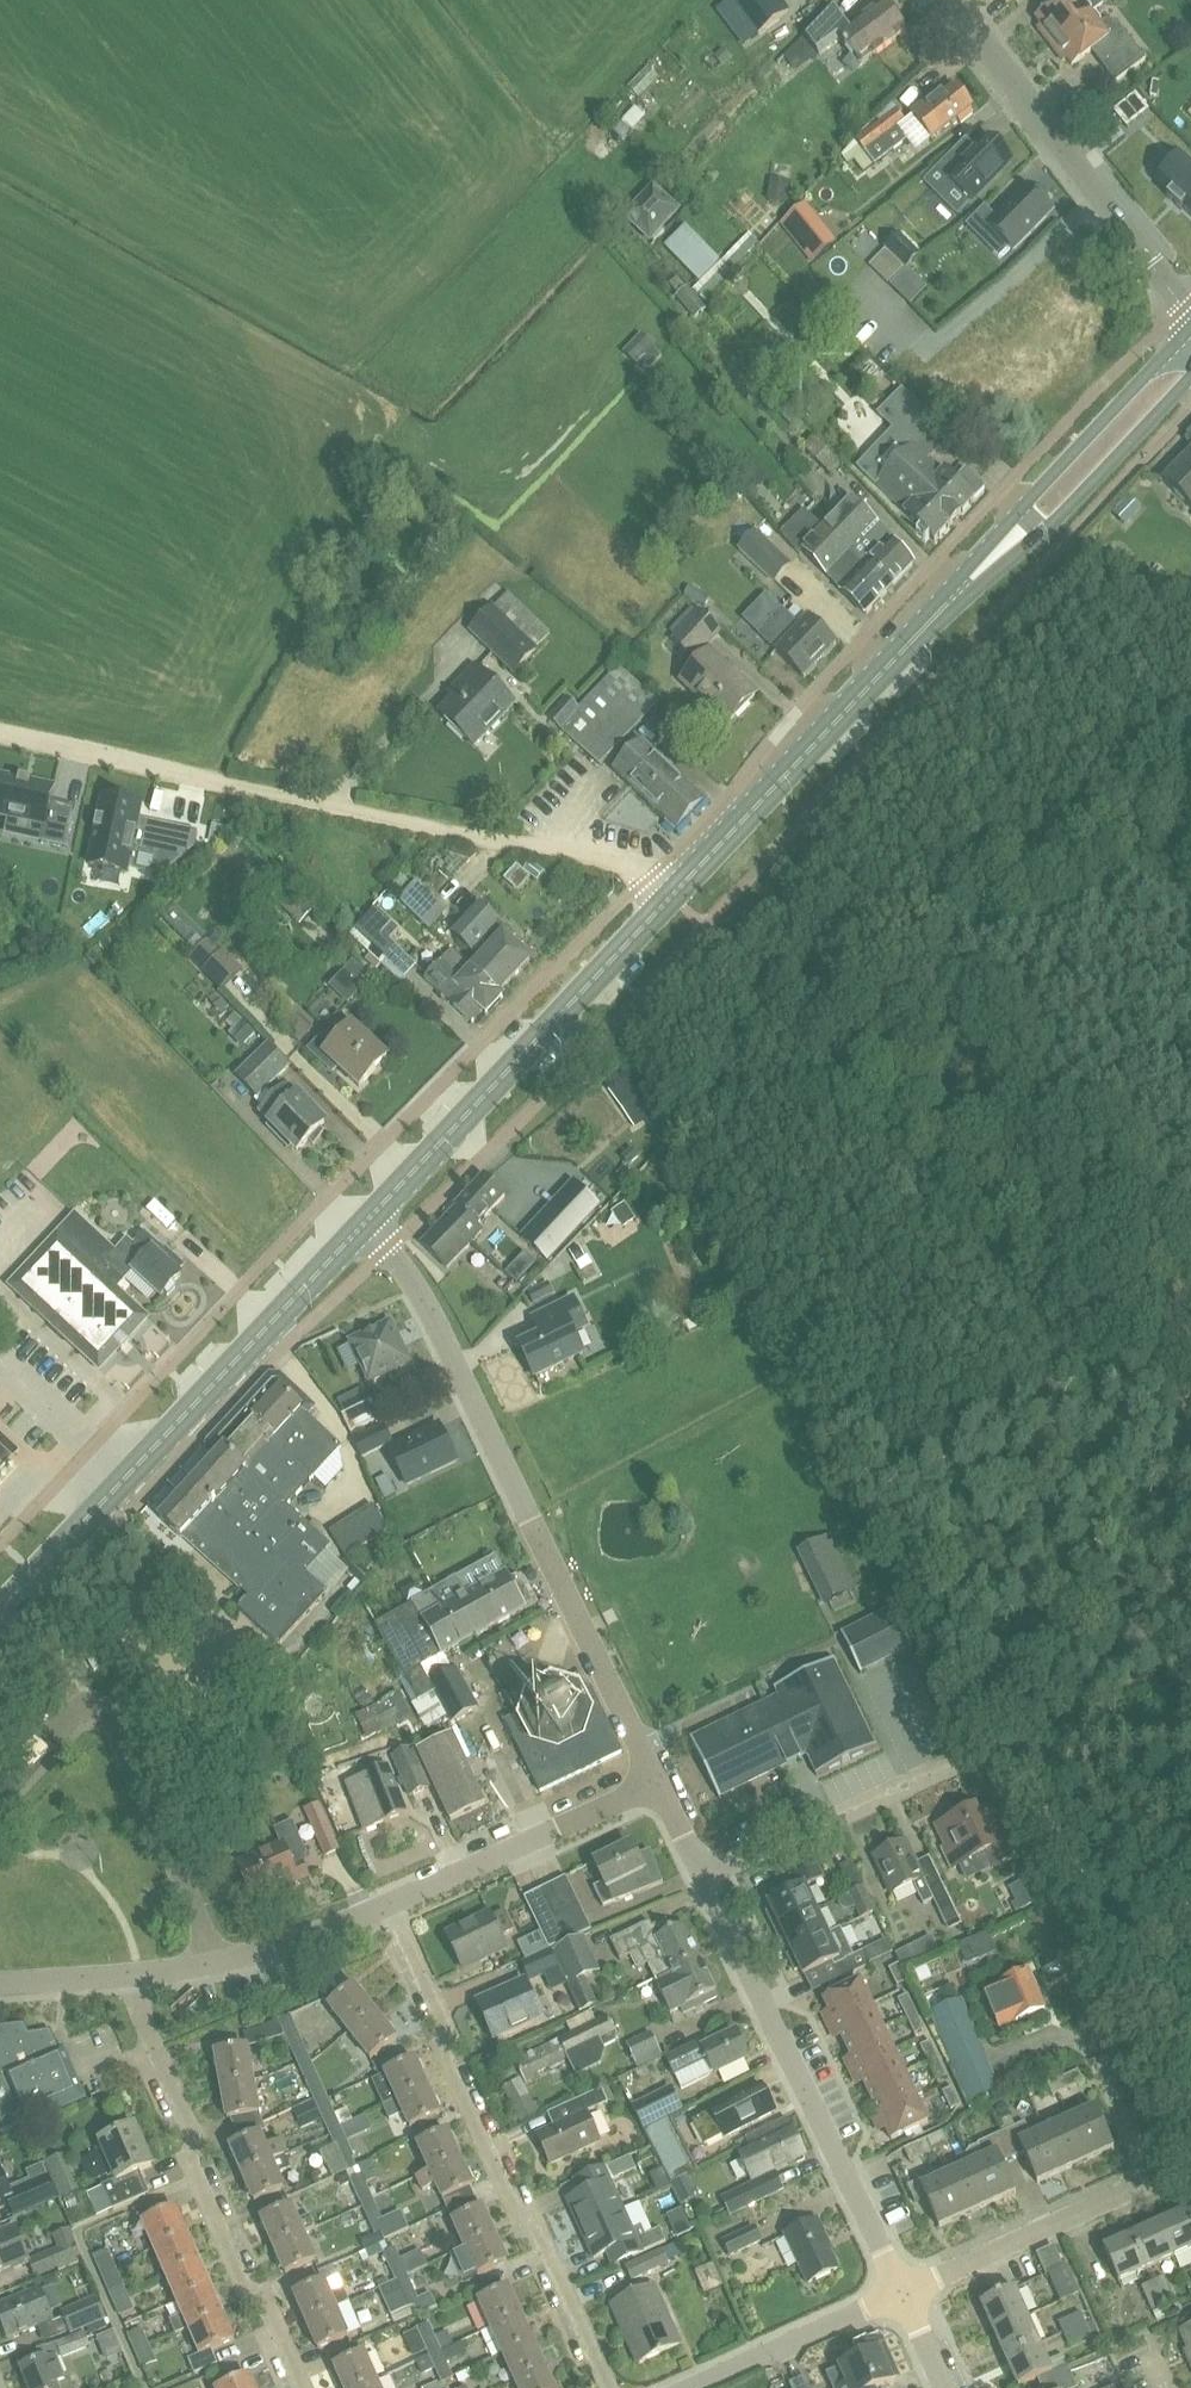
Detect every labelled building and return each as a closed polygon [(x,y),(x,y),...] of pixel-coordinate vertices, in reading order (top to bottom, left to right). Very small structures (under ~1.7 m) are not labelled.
[(745,19),(770,0),(731,0),(745,19)] [(745,19),(759,36),(790,12),(782,0),(769,0),(745,19)] [(1090,15),(1079,0),(1060,0),(1054,4),(1036,19),(1041,26),(1037,29),(1050,45),(1090,15)] [(832,7),(805,36),(817,54),(818,56),(842,39),(859,64),(905,32),(897,21),(898,18),(891,8),(887,7),(885,3),(850,30),(832,7)] [(1105,21),(1099,26),(1090,15),(1050,45),(1063,62),(1067,59),(1072,66),(1091,52),(1116,83),(1146,60),(1117,22),(1105,21)] [(750,41),(758,35),(749,23),(741,29),(750,41)] [(817,54),(805,36),(781,59),(794,72),(817,54)] [(722,65),(730,57),(722,49),(714,57),(722,65)] [(912,114),(932,139),(958,119),(961,123),(972,114),(969,110),(972,108),(956,88),(945,96),(941,91),(912,114)] [(1127,129),(1150,110),(1135,93),(1113,111),(1127,129)] [(645,119),(634,107),(613,131),(623,141),(645,119)] [(897,111),(858,142),(874,165),(908,140),(900,129),(906,124),(897,111)] [(723,133),(713,154),(724,159),(734,138),(723,133)] [(962,165),(951,155),(936,171),(924,183),(956,215),(971,201),(1011,160),(989,139),(962,165)] [(1183,155),(1157,183),(1169,195),(1167,197),(1181,210),(1183,208),(1190,215),(1190,163),(1183,155)] [(771,179),(768,199),(785,202),(789,182),(771,179)] [(989,226),(1013,250),(1029,233),(1030,234),(1031,233),(1030,232),(1035,227),(1036,228),(1037,227),(1036,226),(1052,210),(1028,186),(1011,203),(1011,202),(1010,204),(1005,209),(1003,210),(1004,210),(996,219),(984,207),(967,225),(978,236),(989,226)] [(653,243),(663,232),(659,228),(675,210),(652,190),(626,218),(653,243)] [(834,244),(814,219),(792,237),(812,262),(834,244)] [(849,248),(872,237),(864,219),(840,230),(849,248)] [(665,248),(675,258),(700,282),(719,263),(685,228),(665,248)] [(748,233),(719,263),(700,282),(692,290),(704,303),(760,244),(748,233)] [(906,268),(919,254),(899,234),(885,247),(906,268)] [(677,297),(695,316),(705,307),(687,288),(677,297)] [(635,366),(637,364),(653,347),(640,335),(622,353),(635,366)] [(653,347),(637,364),(646,372),(661,356),(653,347)] [(859,367),(897,406),(909,393),(872,355),(859,367)] [(894,429),(857,469),(935,542),(975,500),(974,499),(983,489),(965,472),(956,482),(915,443),(912,446),(894,429)] [(803,448),(821,465),(832,454),(815,436),(803,448)] [(1167,475),(1161,480),(1190,510),(1190,445),(1180,456),(1164,472),(1167,475)] [(762,479),(745,460),(730,473),(747,492),(762,479)] [(895,585),(913,566),(891,543),(894,540),(851,500),(820,533),(845,557),(849,553),(875,577),(881,571),(895,585)] [(737,551),(773,584),(792,565),(757,530),(737,551)] [(865,615),(895,585),(881,571),(875,577),(858,562),(849,553),(845,557),(820,533),(815,538),(803,551),(826,576),(865,616),(865,615)] [(493,609),(538,651),(554,634),(509,592),(493,609)] [(513,675),(538,651),(493,609),(491,607),(467,632),(513,675)] [(807,617),(799,626),(780,609),(758,634),(776,651),(775,652),(804,679),(837,644),(807,617)] [(696,614),(679,630),(669,641),(692,659),(720,630),(699,611),(696,614)] [(727,725),(756,694),(709,650),(681,682),(727,725)] [(618,667),(579,708),(569,699),(551,718),(580,746),(600,765),(657,705),(618,667)] [(464,684),(468,688),(455,701),(442,714),(441,715),(446,720),(473,746),(513,705),(482,674),(477,670),(464,684)] [(704,800),(642,742),(614,772),(675,830),(704,800)] [(0,776),(0,816),(44,826),(41,841),(66,846),(72,814),(49,809),(54,787),(31,782),(32,781),(30,781),(30,782),(21,781),(21,779),(20,779),(20,780),(0,776)] [(141,807),(103,799),(99,820),(97,819),(97,821),(99,821),(97,831),(95,830),(95,831),(96,832),(89,865),(127,873),(141,807)] [(198,832),(147,822),(140,854),(157,858),(153,876),(162,878),(194,849),(198,832)] [(209,843),(212,843),(231,828),(213,824),(209,843)] [(541,871),(532,864),(525,873),(535,880),(541,871)] [(299,925),(316,908),(288,882),(272,899),(299,925)] [(431,930),(447,913),(416,882),(399,900),(431,930)] [(454,936),(476,957),(484,948),(478,942),(492,926),(505,937),(508,934),(480,908),(454,936)] [(375,910),(354,930),(385,960),(396,949),(381,934),(390,925),(375,910)] [(484,948),(476,957),(480,960),(472,969),(499,994),(530,960),(505,937),(492,926),(478,942),(484,948)] [(243,968),(223,949),(202,972),(221,991),(243,968)] [(499,994),(472,969),(451,950),(424,980),(472,1024),(483,1012),(487,1016),(502,999),(499,995),(499,994)] [(196,994),(210,983),(200,970),(186,980),(196,994)] [(221,1015),(229,1008),(221,1000),(213,1007),(221,1015)] [(225,1023),(232,1031),(241,1021),(235,1014),(225,1023)] [(298,1023),(291,1016),(281,1026),(288,1034),(298,1023)] [(323,1039),(320,1037),(307,1051),(324,1067),(330,1061),(360,1088),(387,1058),(343,1018),(323,1039)] [(241,1021),(232,1031),(229,1033),(241,1045),(253,1033),(241,1021)] [(285,1139),(298,1151),(309,1141),(314,1146),(324,1133),(321,1129),(325,1125),(299,1098),(297,1099),(277,1079),(289,1067),(269,1047),(238,1077),(258,1097),(266,1090),(276,1100),(263,1113),(273,1123),(268,1128),(282,1142),(285,1139)] [(666,1125),(657,1112),(658,1111),(632,1074),(609,1090),(635,1126),(645,1119),(655,1133),(666,1125)] [(445,1263),(506,1198),(484,1178),(423,1243),(422,1245),(443,1265),(445,1263)] [(602,1205),(573,1179),(521,1236),(549,1262),(602,1205)] [(140,1210),(169,1226),(178,1210),(149,1194),(140,1210)] [(634,1219),(624,1204),(612,1212),(623,1227),(634,1219)] [(65,1225),(126,1281),(134,1272),(162,1297),(165,1293),(168,1296),(175,1288),(172,1286),(181,1276),(176,1272),(183,1265),(166,1249),(164,1251),(145,1233),(134,1245),(127,1239),(115,1253),(76,1215),(75,1214),(65,1225)] [(118,1290),(126,1281),(65,1225),(57,1234),(7,1287),(96,1370),(117,1347),(122,1353),(132,1343),(126,1337),(145,1317),(146,1316),(118,1290)] [(585,1257),(579,1246),(585,1242),(581,1236),(568,1249),(576,1262),(585,1257)] [(515,1283),(523,1275),(513,1265),(505,1274),(515,1283)] [(533,1305),(552,1295),(547,1283),(527,1293),(533,1305)] [(546,1334),(518,1348),(532,1378),(581,1355),(571,1335),(584,1329),(571,1301),(538,1317),(546,1334)] [(391,1325),(352,1343),(371,1382),(409,1364),(391,1325)] [(226,1425),(222,1452),(284,1510),(288,1505),(342,1448),(307,1416),(314,1409),(283,1379),(268,1379),(226,1425)] [(343,1415),(351,1433),(381,1418),(373,1401),(370,1402),(344,1415),(343,1415)] [(362,1458),(393,1443),(384,1425),(353,1440),(362,1458)] [(457,1462),(440,1426),(391,1449),(408,1485),(457,1462)] [(15,1459),(0,1446),(0,1475),(15,1459)] [(284,1510),(222,1452),(161,1519),(181,1537),(182,1536),(252,1601),(241,1613),(278,1647),(329,1592),(348,1571),(344,1568),(326,1551),(331,1545),(288,1505),(284,1510)] [(376,1480),(385,1499),(396,1494),(387,1475),(376,1480)] [(346,1558),(389,1531),(372,1505),(330,1532),(346,1558)] [(807,1564),(826,1603),(856,1589),(836,1550),(807,1564)] [(354,1559),(344,1568),(348,1571),(364,1587),(373,1578),(354,1559)] [(415,1604),(376,1625),(404,1675),(420,1667),(443,1655),(535,1605),(523,1582),(515,1581),(509,1584),(504,1575),(496,1559),(460,1579),(456,1578),(448,1582),(447,1586),(415,1604)] [(843,1634),(842,1633),(841,1633),(860,1674),(862,1674),(860,1668),(908,1645),(910,1650),(912,1649),(892,1608),(890,1609),(891,1611),(843,1634)] [(720,1797),(780,1768),(778,1763),(805,1750),(810,1759),(808,1760),(809,1762),(811,1761),(817,1773),(815,1774),(816,1776),(877,1747),(876,1745),(875,1745),(869,1733),(870,1732),(869,1731),(868,1731),(834,1661),(835,1661),(834,1659),(774,1688),(775,1690),(776,1689),(779,1696),(692,1739),(692,1737),(690,1738),(719,1799),(721,1798),(720,1797)] [(430,1684),(451,1722),(478,1708),(456,1669),(430,1684)] [(295,1691),(288,1676),(276,1681),(283,1696),(295,1691)] [(507,1722),(540,1792),(621,1753),(591,1692),(570,1702),(551,1699),(546,1701),(536,1680),(506,1697),(516,1718),(507,1722)] [(379,1701),(380,1703),(366,1710),(378,1734),(393,1726),(394,1729),(411,1720),(396,1692),(379,1701)] [(323,1721),(329,1739),(343,1735),(337,1716),(323,1721)] [(486,1804),(452,1734),(417,1751),(450,1821),(486,1804)] [(391,1758),(409,1797),(429,1788),(412,1749),(391,1758)] [(364,1828),(405,1812),(387,1768),(347,1784),(364,1828)] [(1020,1854),(1005,1824),(989,1832),(978,1811),(976,1807),(938,1826),(948,1845),(944,1847),(954,1867),(957,1865),(965,1861),(985,1851),(993,1868),(1020,1854)] [(286,1882),(287,1886),(309,1877),(303,1861),(302,1858),(307,1855),(294,1823),(293,1822),(274,1831),(281,1848),(238,1865),(251,1896),(286,1882)] [(313,1828),(325,1857),(340,1850),(328,1822),(313,1828)] [(594,1836),(597,1847),(625,1839),(622,1828),(594,1836)] [(912,1883),(923,1905),(935,1898),(951,1929),(963,1923),(943,1882),(930,1856),(917,1862),(907,1841),(875,1857),(892,1893),(912,1883)] [(594,1887),(604,1906),(663,1884),(650,1850),(636,1856),(632,1845),(595,1863),(605,1883),(594,1887)] [(792,1877),(798,1890),(769,1904),(772,1911),(767,1913),(776,1930),(817,1910),(806,1886),(824,1877),(818,1864),(792,1877)] [(541,1890),(566,1941),(591,1929),(566,1878),(541,1890)] [(1029,1881),(1011,1889),(1021,1911),(1029,1907),(1050,1897),(1042,1882),(1032,1887),(1029,1881)] [(874,1911),(864,1888),(852,1894),(850,1894),(861,1917),(874,1911)] [(550,1949),(566,1941),(541,1890),(525,1898),(550,1949)] [(792,1951),(829,1934),(817,1910),(776,1930),(783,1945),(788,1943),(792,1951)] [(446,1935),(462,1968),(505,1947),(500,1936),(513,1930),(503,1911),(490,1917),(489,1914),(446,1935)] [(656,1978),(699,1958),(683,1926),(671,1932),(666,1921),(652,1928),(649,1922),(611,1941),(621,1961),(631,1956),(637,1969),(648,1963),(649,1964),(656,1978)] [(829,1934),(792,1951),(793,1954),(788,1956),(796,1972),(801,1969),(804,1975),(831,1961),(834,1966),(840,1979),(871,1964),(864,1951),(853,1956),(839,1928),(829,1934)] [(581,2012),(597,2005),(580,1968),(594,1961),(582,1935),(552,1949),(581,2012)] [(895,1953),(902,1967),(918,1959),(911,1945),(895,1953)] [(520,1964),(529,1983),(546,1975),(557,1970),(549,1950),(520,1964)] [(715,1992),(699,1958),(656,1978),(664,1995),(672,2012),(680,2008),(682,2014),(716,1998),(714,1992),(715,1992)] [(897,1986),(907,1981),(899,1964),(889,1969),(897,1986)] [(1001,2028),(1044,2009),(1028,1971),(984,1989),(1001,2028)] [(505,1994),(478,2007),(492,2037),(540,2014),(523,1979),(503,1988),(505,1994)] [(824,2020),(828,2028),(871,2007),(860,1983),(824,2001),(830,2012),(827,2019),(824,2020)] [(349,2033),(375,2012),(354,1986),(328,2006),(349,2033)] [(899,2000),(907,2018),(917,2013),(908,1995),(899,2000)] [(999,2088),(961,1999),(929,2013),(968,2101),(999,2088)] [(846,2047),(882,2030),(871,2007),(828,2028),(832,2035),(835,2033),(841,2036),(846,2047)] [(396,2038),(375,2012),(349,2033),(370,2059),(396,2038)] [(558,2038),(568,2058),(568,2059),(578,2076),(601,2063),(604,2052),(603,2048),(619,2040),(617,2033),(608,2013),(571,2032),(558,2038)] [(917,2013),(907,2018),(915,2034),(925,2030),(917,2013)] [(290,2042),(300,2038),(290,2015),(280,2020),(290,2042)] [(284,2036),(278,2021),(243,2033),(247,2047),(284,2036)] [(19,2117),(23,2126),(70,2106),(67,2097),(82,2090),(64,2048),(58,2051),(51,2034),(24,2025),(7,2032),(5,2027),(0,2030),(0,2125),(19,2117)] [(893,2053),(882,2030),(846,2047),(852,2058),(849,2064),(846,2065),(850,2073),(893,2053)] [(626,2044),(635,2062),(660,2050),(651,2032),(626,2044)] [(715,2074),(748,2058),(735,2032),(709,2045),(706,2039),(681,2051),(667,2058),(675,2075),(689,2068),(707,2059),(714,2073),(715,2074)] [(300,2038),(290,2042),(299,2065),(310,2060),(300,2038)] [(516,2065),(522,2078),(523,2080),(568,2058),(558,2038),(514,2061),(516,2065)] [(930,2064),(940,2059),(931,2042),(921,2046),(930,2064)] [(221,2086),(254,2080),(248,2047),(216,2053),(221,2086)] [(863,2083),(869,2094),(905,2077),(893,2053),(850,2073),(854,2082),(857,2080),(863,2083)] [(947,2076),(940,2059),(930,2064),(937,2081),(947,2076)] [(318,2078),(310,2060),(299,2065),(308,2083),(318,2078)] [(385,2073),(397,2100),(427,2086),(415,2060),(385,2073)] [(381,2068),(326,2088),(332,2105),(388,2085),(381,2068)] [(1048,2085),(1053,2095),(1083,2081),(1079,2071),(1048,2085)] [(513,2072),(500,2078),(512,2106),(526,2100),(513,2072)] [(905,2077),(869,2094),(874,2105),(872,2110),(869,2112),(873,2120),(915,2099),(905,2077)] [(317,2103),(327,2099),(318,2078),(308,2083),(315,2100),(317,2103)] [(254,2080),(221,2086),(227,2119),(229,2118),(259,2113),(254,2080)] [(427,2086),(397,2100),(384,2106),(389,2119),(403,2113),(410,2127),(440,2113),(427,2086)] [(693,2122),(705,2145),(723,2135),(724,2137),(774,2111),(761,2086),(711,2111),(712,2113),(693,2122)] [(644,2130),(668,2119),(682,2111),(671,2087),(632,2106),(644,2130)] [(953,2088),(943,2092),(951,2109),(961,2105),(953,2088)] [(602,2089),(566,2105),(572,2119),(537,2134),(551,2164),(600,2142),(587,2113),(608,2103),(602,2089)] [(324,2119),(334,2115),(327,2099),(317,2103),(323,2118),(324,2119)] [(915,2099),(873,2120),(876,2128),(879,2126),(885,2129),(891,2141),(927,2123),(915,2099)] [(317,2103),(315,2100),(295,2109),(304,2127),(323,2118),(317,2103)] [(1069,2120),(1087,2160),(1112,2148),(1094,2109),(1069,2120)] [(334,2115),(324,2119),(330,2133),(340,2128),(334,2115)] [(1039,2122),(1043,2132),(1061,2172),(1087,2160),(1069,2120),(1055,2126),(1051,2117),(1039,2122)] [(764,2130),(747,2138),(753,2151),(741,2157),(751,2179),(803,2154),(786,2119),(764,2130)] [(1005,2142),(1013,2158),(1022,2154),(1036,2183),(1061,2172),(1043,2132),(1031,2137),(1024,2123),(1015,2128),(1001,2133),(1005,2142)] [(100,2143),(117,2181),(104,2186),(114,2210),(145,2196),(135,2173),(152,2166),(135,2128),(100,2143)] [(337,2147),(346,2143),(340,2128),(330,2133),(335,2144),(337,2147)] [(430,2172),(460,2158),(448,2131),(418,2145),(430,2172)] [(942,2132),(928,2138),(934,2151),(936,2150),(935,2148),(947,2143),(942,2132)] [(1001,2164),(1013,2158),(1005,2142),(1001,2133),(977,2144),(984,2159),(971,2165),(989,2205),(1014,2193),(1001,2164)] [(266,2148),(260,2134),(241,2142),(231,2147),(242,2174),(285,2156),(279,2143),(266,2148)] [(357,2167),(356,2166),(346,2143),(337,2147),(348,2171),(357,2167)] [(348,2171),(337,2147),(335,2144),(319,2151),(331,2178),(348,2171)] [(580,2229),(623,2209),(611,2181),(636,2169),(630,2155),(572,2182),(578,2195),(567,2200),(580,2229)] [(946,2177),(964,2216),(989,2205),(971,2165),(966,2155),(957,2159),(961,2170),(946,2177)] [(290,2168),(285,2156),(242,2174),(254,2201),(284,2188),(277,2173),(290,2168)] [(472,2185),(460,2158),(430,2172),(416,2178),(422,2192),(437,2186),(443,2199),(472,2185)] [(365,2183),(357,2167),(348,2171),(355,2188),(364,2207),(374,2202),(365,2184),(365,2183)] [(12,2195),(0,2168),(0,2208),(9,2204),(15,2218),(57,2200),(48,2179),(12,2195)] [(60,2172),(51,2176),(60,2199),(70,2195),(60,2172)] [(350,2183),(346,2173),(336,2178),(341,2187),(350,2183)] [(964,2216),(946,2177),(936,2181),(932,2174),(918,2180),(919,2182),(907,2188),(915,2204),(925,2199),(938,2228),(964,2216)] [(754,2185),(736,2193),(743,2208),(761,2200),(754,2185)] [(364,2207),(368,2216),(378,2210),(374,2202),(364,2207)] [(262,2218),(273,2246),(303,2233),(314,2228),(309,2217),(298,2221),(291,2205),(262,2218)] [(452,2221),(464,2248),(494,2234),(481,2207),(452,2221)] [(188,2235),(176,2208),(163,2214),(143,2223),(155,2250),(188,2235)] [(637,2239),(623,2209),(580,2229),(593,2259),(605,2254),(611,2266),(666,2241),(660,2228),(637,2239)] [(378,2210),(368,2216),(369,2219),(374,2229),(377,2234),(381,2232),(387,2229),(378,2210)] [(1173,2257),(1190,2249),(1190,2222),(1186,2211),(1158,2223),(1173,2257)] [(387,2229),(381,2232),(385,2241),(408,2230),(400,2213),(383,2221),(387,2229)] [(678,2238),(692,2231),(685,2214),(670,2221),(678,2238)] [(817,2220),(785,2235),(807,2284),(837,2270),(825,2243),(827,2242),(817,2220)] [(1131,2235),(1146,2269),(1173,2257),(1158,2223),(1131,2235)] [(722,2242),(729,2258),(762,2242),(754,2226),(722,2242)] [(29,2264),(24,2250),(15,2229),(2,2235),(0,2236),(0,2272),(15,2266),(16,2269),(29,2264)] [(303,2233),(273,2246),(285,2273),(315,2260),(303,2233)] [(494,2234),(464,2248),(452,2254),(458,2268),(471,2262),(477,2275),(507,2261),(494,2234)] [(155,2250),(167,2276),(200,2262),(188,2235),(155,2250)] [(1118,2282),(1146,2269),(1131,2235),(1103,2248),(1118,2282)] [(53,2273),(83,2260),(76,2244),(60,2250),(46,2256),(53,2273)] [(390,2267),(401,2262),(395,2249),(384,2253),(390,2267)] [(669,2264),(668,2262),(663,2250),(625,2266),(632,2281),(669,2264)] [(93,2257),(101,2273),(115,2267),(108,2251),(93,2257)] [(696,2283),(712,2277),(706,2258),(690,2264),(696,2283)] [(178,2302),(211,2288),(200,2262),(167,2276),(178,2302)] [(390,2267),(396,2281),(398,2280),(407,2276),(407,2275),(401,2262),(390,2267)] [(1062,2266),(1049,2272),(1060,2301),(1079,2292),(1067,2264),(1062,2266)] [(101,2273),(112,2300),(127,2294),(115,2267),(101,2273)] [(55,2275),(45,2279),(48,2288),(52,2286),(58,2284),(55,2275)] [(398,2280),(396,2281),(379,2289),(392,2315),(408,2308),(402,2294),(413,2289),(407,2276),(398,2280)] [(1151,2283),(1161,2306),(1173,2301),(1164,2278),(1151,2283)] [(306,2321),(336,2308),(347,2302),(342,2290),(330,2295),(324,2281),(294,2294),(306,2321)] [(1150,2310),(1161,2306),(1151,2283),(1141,2288),(1150,2310)] [(444,2324),(478,2313),(469,2284),(435,2294),(444,2324)] [(631,2335),(643,2362),(680,2345),(654,2286),(612,2305),(627,2337),(631,2335)] [(478,2301),(490,2328),(520,2314),(508,2287),(478,2301)] [(222,2314),(211,2288),(178,2302),(184,2316),(171,2322),(176,2334),(189,2328),(222,2314)] [(980,2303),(993,2331),(1027,2316),(1014,2288),(980,2303)] [(9,2338),(39,2325),(40,2329),(54,2323),(48,2310),(40,2289),(26,2295),(0,2306),(0,2317),(9,2338)] [(402,2294),(408,2308),(413,2306),(420,2303),(418,2299),(413,2289),(402,2294)] [(413,2306),(417,2314),(418,2316),(437,2307),(430,2293),(418,2299),(420,2303),(413,2306)] [(127,2294),(112,2300),(119,2316),(134,2310),(127,2294)] [(96,2299),(63,2313),(72,2333),(86,2327),(103,2320),(105,2319),(96,2299)] [(366,2337),(417,2314),(413,2306),(408,2308),(392,2315),(362,2329),(366,2337)] [(348,2335),(336,2308),(306,2321),(318,2348),(348,2335)] [(1059,2322),(1063,2333),(1086,2323),(1081,2313),(1059,2322)] [(222,2314),(189,2328),(201,2355),(189,2360),(195,2374),(218,2364),(212,2351),(234,2341),(222,2314)] [(520,2314),(490,2328),(503,2355),(533,2340),(520,2314)] [(1027,2316),(993,2331),(1005,2359),(1039,2344),(1027,2316)] [(1086,2323),(1063,2333),(1068,2344),(1091,2335),(1086,2323)] [(417,2329),(424,2344),(436,2338),(430,2324),(417,2329)] [(1190,2363),(1190,2325),(1180,2330),(1190,2351),(1185,2354),(1190,2363)] [(128,2335),(136,2352),(151,2345),(143,2329),(128,2335)] [(91,2348),(84,2332),(56,2343),(63,2360),(91,2348)] [(447,2332),(436,2337),(436,2338),(442,2350),(452,2345),(447,2332)] [(424,2344),(429,2356),(442,2350),(436,2338),(424,2344)] [(503,2355),(515,2381),(545,2367),(533,2340),(503,2355)] [(849,2356),(852,2362),(828,2373),(835,2387),(877,2387),(892,2381),(891,2379),(898,2376),(883,2341),(849,2356)] [(1037,2378),(1052,2372),(1039,2344),(1005,2359),(1018,2387),(1037,2378)] [(442,2350),(429,2356),(435,2369),(448,2363),(442,2352),(442,2350)] [(344,2387),(357,2387),(376,2379),(364,2352),(334,2366),(344,2387)] [(21,2368),(30,2387),(74,2387),(70,2379),(66,2380),(55,2354),(46,2358),(21,2368)] [(448,2363),(435,2369),(441,2383),(454,2378),(448,2364),(448,2363)] [(1052,2372),(1037,2378),(1041,2387),(1076,2387),(1066,2365),(1052,2372)] [(515,2381),(518,2387),(555,2387),(545,2367),(515,2381)] [(100,2374),(105,2386),(114,2383),(109,2370),(100,2374)] [(249,2375),(220,2387),(255,2387),(249,2375)] [(376,2379),(357,2387),(380,2387),(376,2379)]
